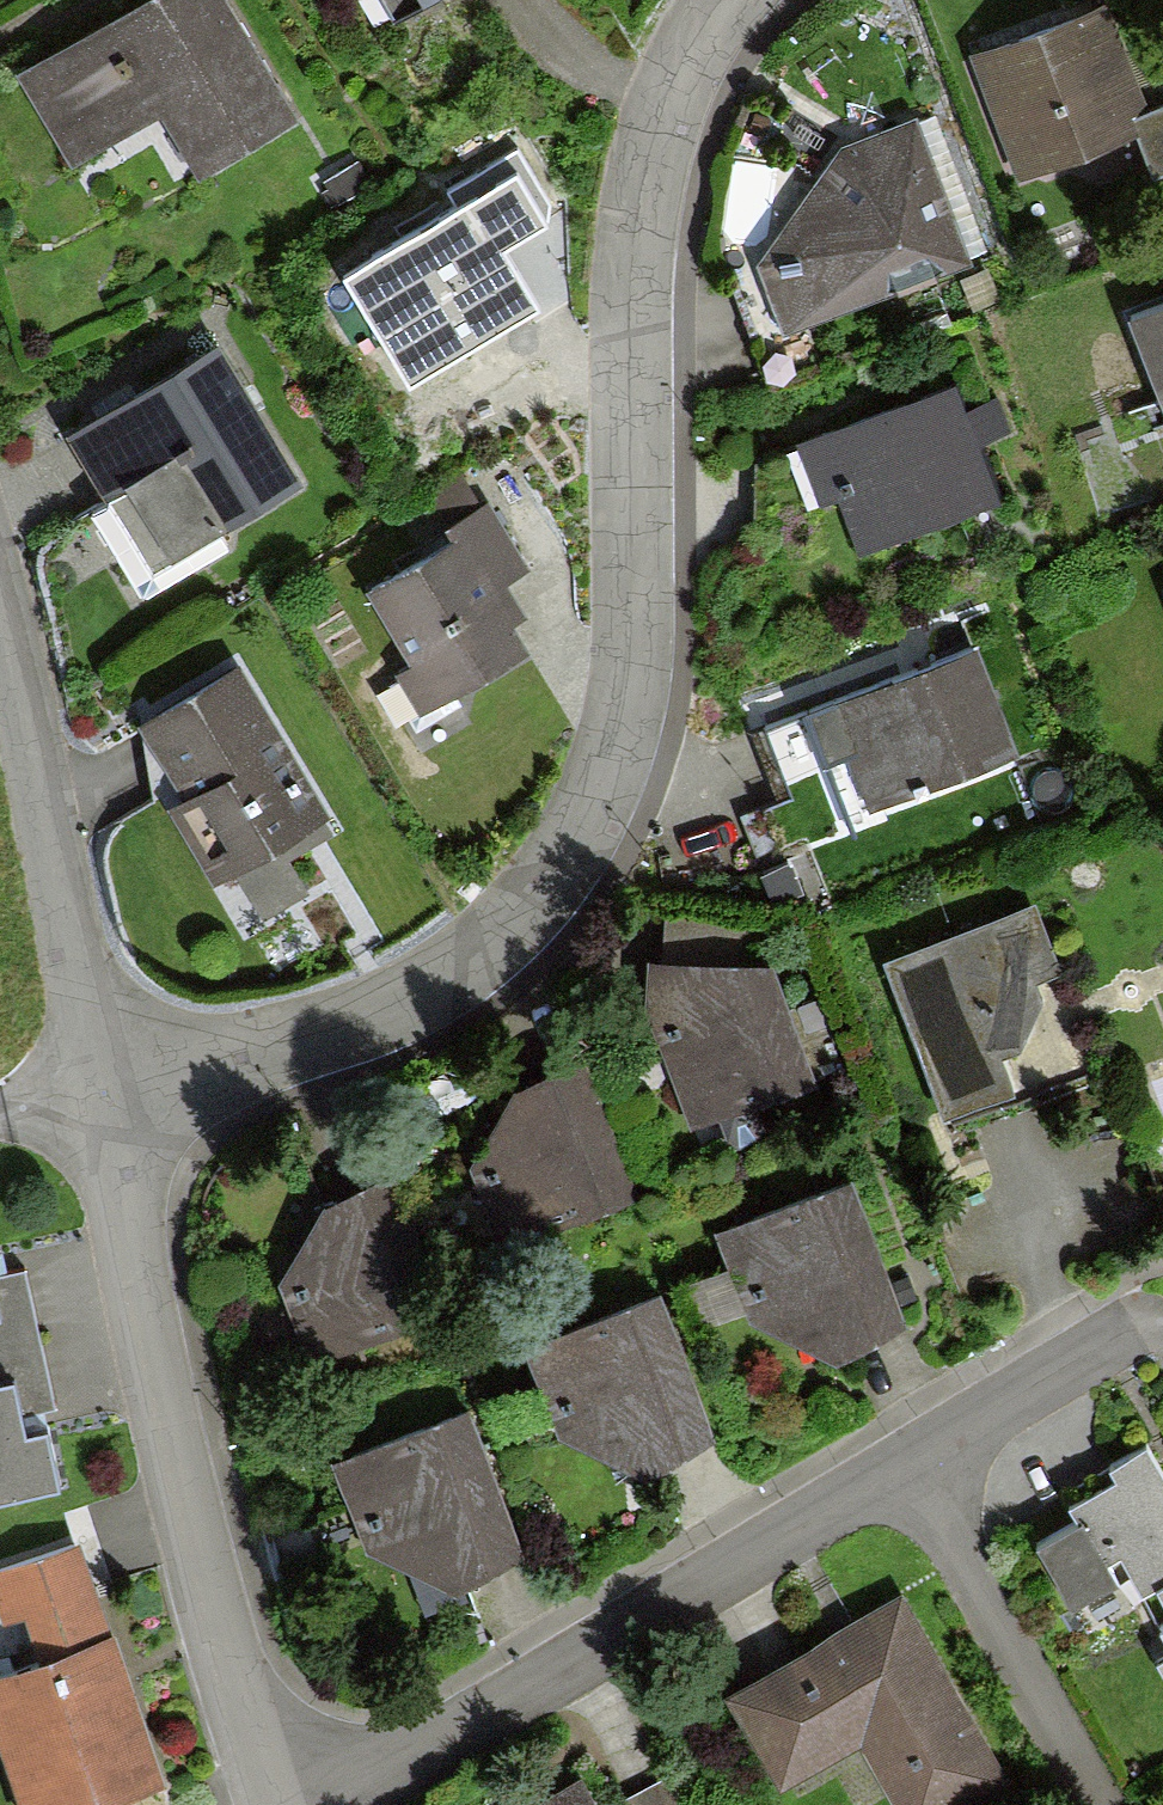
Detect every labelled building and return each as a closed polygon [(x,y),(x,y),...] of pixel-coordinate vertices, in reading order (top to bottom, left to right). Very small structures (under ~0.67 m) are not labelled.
[(294,99),(236,0),(123,0),(24,57),(75,145),(165,93),(200,154),(294,99)] [(1142,146),(1151,142),(1149,135),(1111,29),(980,75),(1020,188),(1142,146)] [(787,318),(976,245),(921,106),(854,130),(763,251),(787,318)] [(1162,188),(1162,130),(1149,135),(1151,142),(1142,146),(1158,190),(1162,188)] [(403,324),(425,360),(538,293),(507,240),(533,225),(494,161),(371,234),(419,314),(403,324)] [(1137,328),(1162,397),(1162,318),(1137,328)] [(162,555),(301,467),(222,343),(83,431),(162,555)] [(863,534),(1002,482),(960,370),(798,430),(823,496),(846,488),(863,534)] [(401,663),(422,698),(540,629),(510,577),(533,563),(494,495),(369,568),(418,653),(401,663)] [(871,796),(1017,742),(978,640),(815,700),(835,754),(853,747),(871,796)] [(289,837),(330,815),(244,656),(141,712),(222,862),(239,853),(266,902),(311,877),(289,837)] [(1036,989),(1064,978),(1039,910),(887,962),(947,1117),(1018,1096),(1007,1062),(1024,1049),(1036,1028),(1041,1006),(1036,989)] [(700,1113),(818,1065),(780,951),(638,950),(700,1113)] [(469,1168),(502,1251),(641,1203),(589,1068),(500,1097),(469,1168)] [(287,1281),(321,1365),(460,1316),(407,1181),(318,1211),(287,1281)] [(824,1363),(907,1328),(856,1191),(722,1246),(753,1334),(824,1363)] [(635,1480),(718,1445),(667,1307),(533,1362),(564,1450),(635,1480)] [(0,1403),(0,1499),(48,1488),(34,1429),(8,1435),(0,1403)] [(441,1590),(524,1555),(473,1417),(338,1472),(370,1560),(441,1590)] [(1147,1440),(1068,1484),(1083,1511),(1041,1534),(1074,1593),(1118,1568),(1162,1647),(1162,1468),(1147,1440)] [(103,1637),(61,1538),(0,1563),(0,1599),(9,1621),(29,1668),(103,1637)] [(1005,1772),(907,1592),(735,1685),(786,1779),(863,1738),(900,1804),(944,1804),(1005,1772)] [(151,1782),(103,1637),(29,1668),(0,1675),(0,1750),(18,1804),(77,1804),(151,1782)] [(585,1784),(551,1804),(598,1804),(585,1784)]
